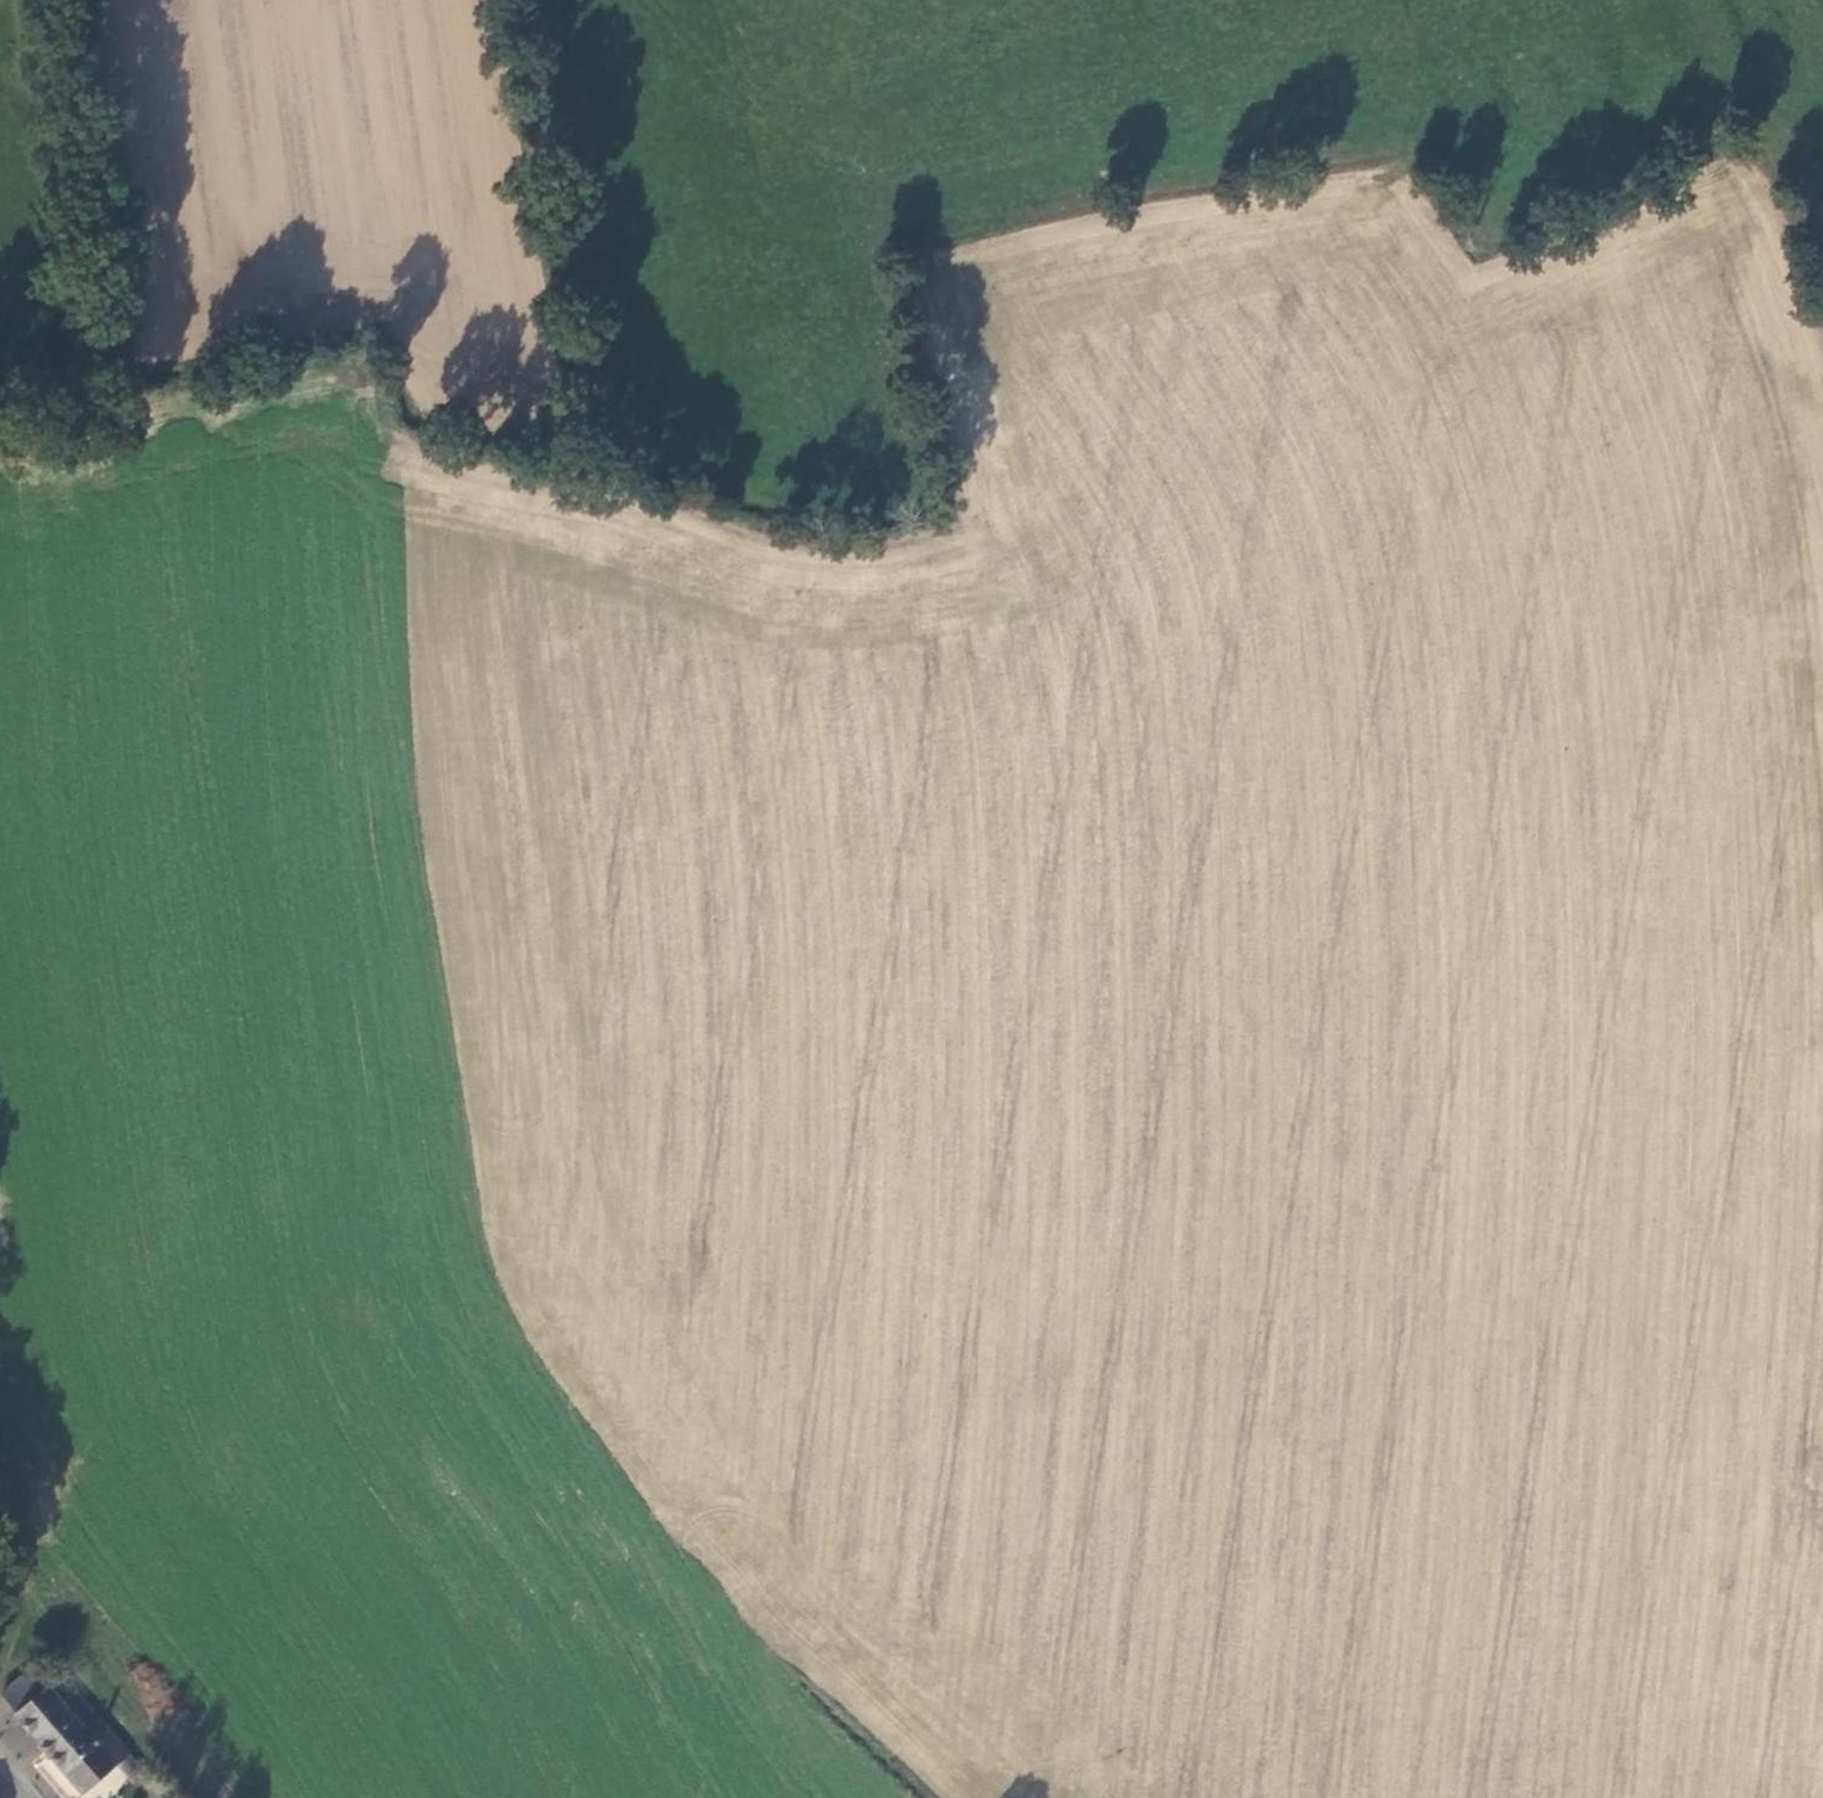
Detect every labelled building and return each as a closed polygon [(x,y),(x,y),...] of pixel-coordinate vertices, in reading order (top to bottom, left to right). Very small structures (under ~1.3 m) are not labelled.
[(13,1714),(83,1791),(129,1752),(76,1691),(63,1701),(30,1666),(4,1692),(18,1708),(13,1714)]
